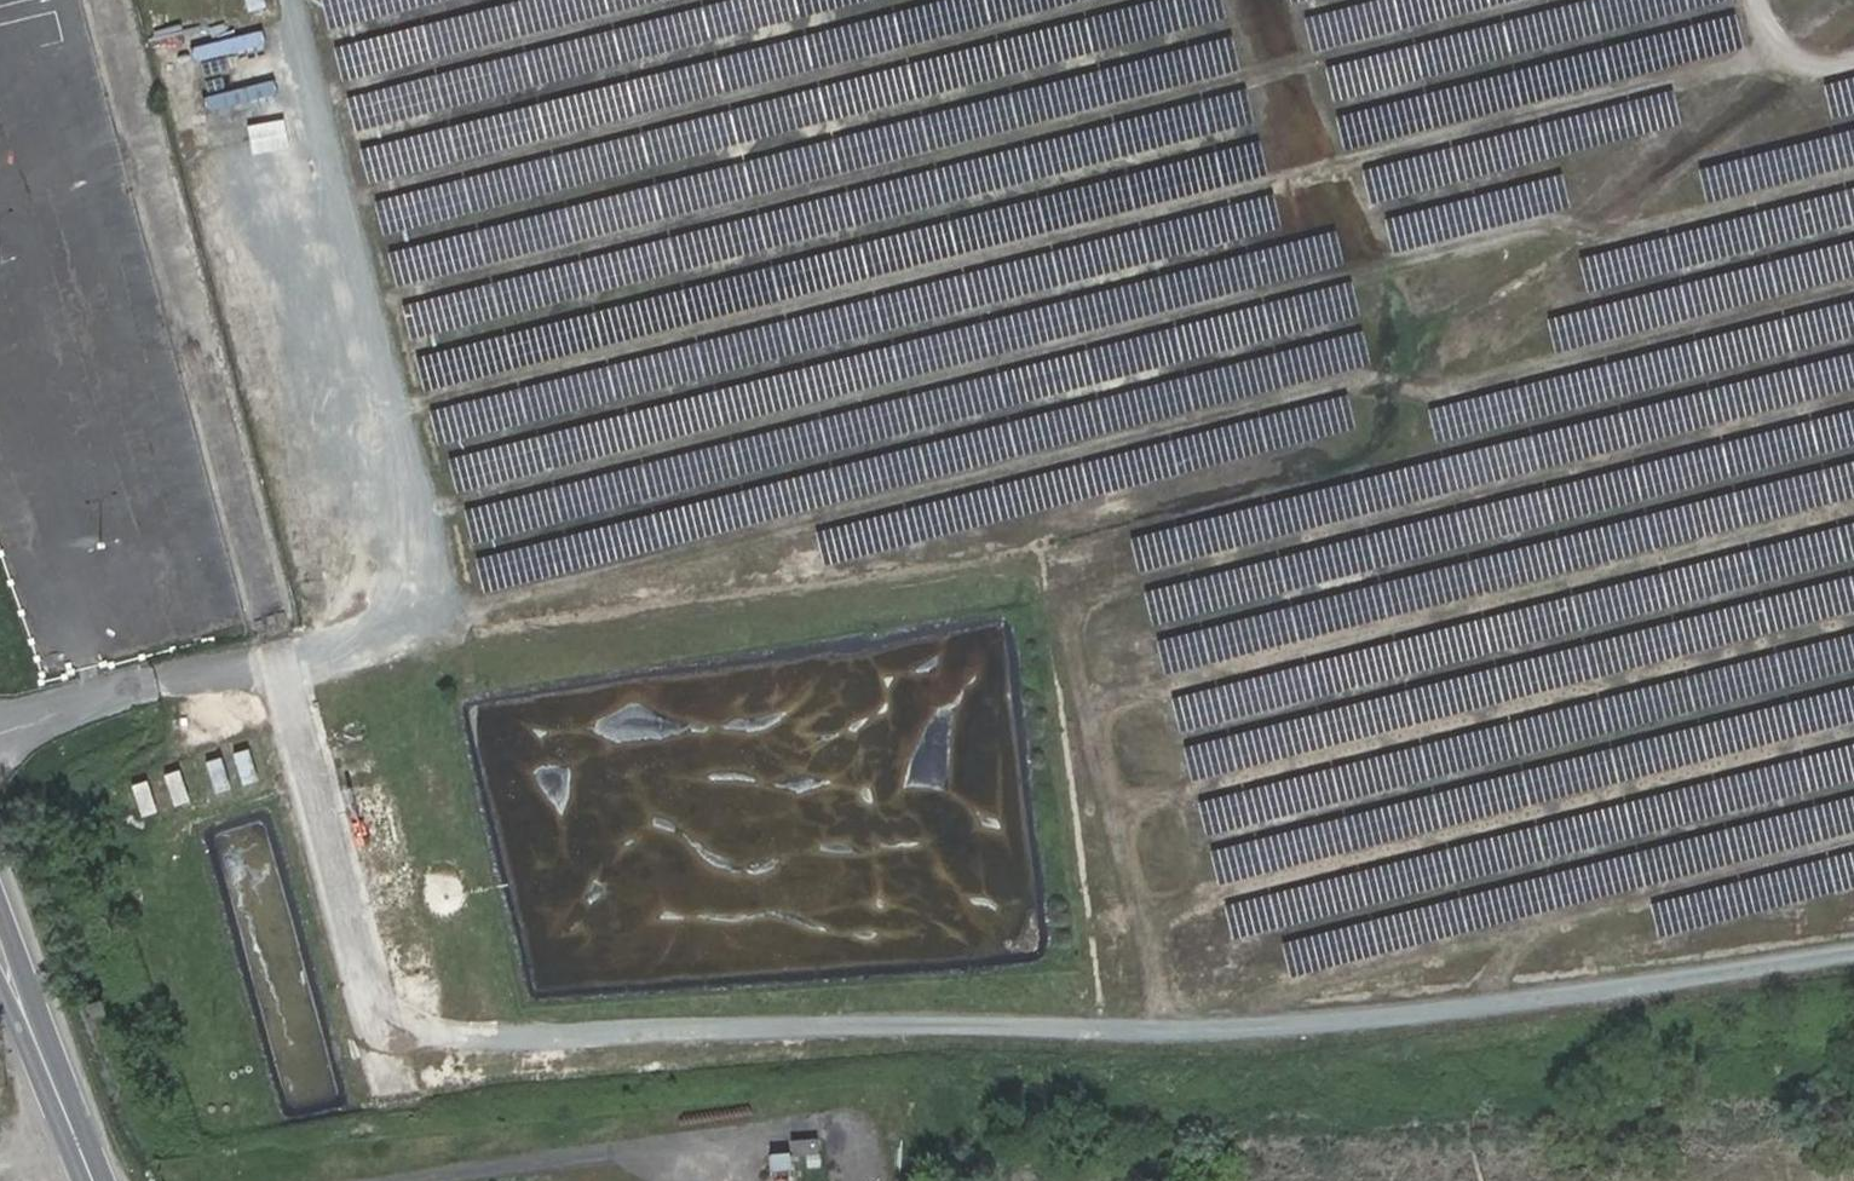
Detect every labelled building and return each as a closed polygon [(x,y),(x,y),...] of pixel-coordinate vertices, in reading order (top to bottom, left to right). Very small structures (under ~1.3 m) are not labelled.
[(820,1135),(794,1137),(796,1152),(820,1151),(820,1135)]
